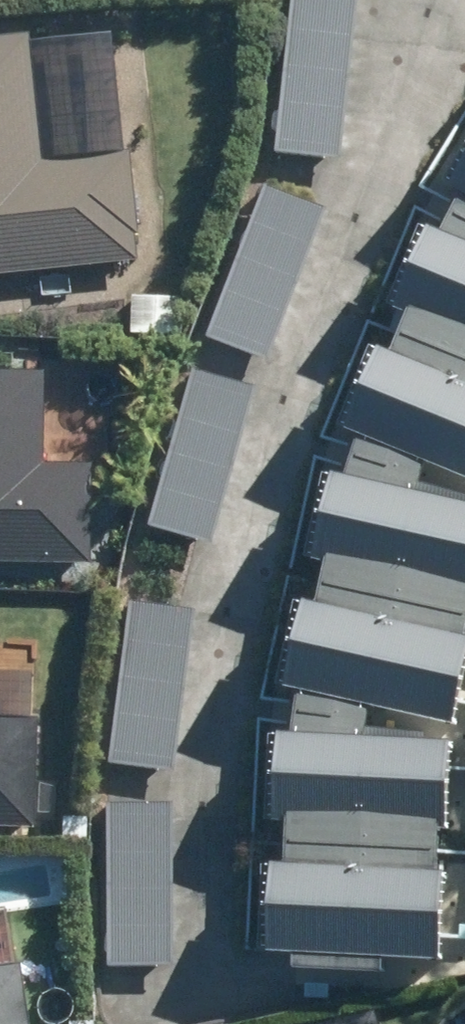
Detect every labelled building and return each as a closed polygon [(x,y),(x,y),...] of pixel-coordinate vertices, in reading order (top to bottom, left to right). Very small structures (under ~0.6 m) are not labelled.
[(271,154),(342,160),(357,0),(285,0),(271,154)] [(142,265),(133,157),(48,164),(36,28),(0,31),(0,277),(142,265)] [(440,186),(464,201),(464,144),(440,186)] [(329,205),(265,181),(204,339),(269,364),(329,205)] [(383,307),(464,340),(464,242),(418,223),(383,307)] [(187,297),(129,293),(126,335),(184,339),(187,297)] [(338,429),(464,479),(464,382),(371,345),(338,429)] [(258,385),(193,366),(145,528),(210,547),(258,385)] [(0,368),(0,565),(90,565),(91,468),(45,468),(45,368),(0,368)] [(301,558),(464,605),(464,505),(328,466),(301,558)] [(202,603),(131,592),(106,764),(178,774),(202,603)] [(275,688),(448,729),(464,657),(464,639),(295,599),(275,688)] [(35,828),(38,729),(0,727),(0,827),(35,828)] [(275,736),(268,822),(445,837),(452,751),(275,736)] [(172,809),(110,807),(105,963),(168,964),(172,809)] [(270,865),(267,954),(438,960),(441,872),(270,865)] [(18,971),(0,973),(0,1023),(27,1023),(18,971)]
